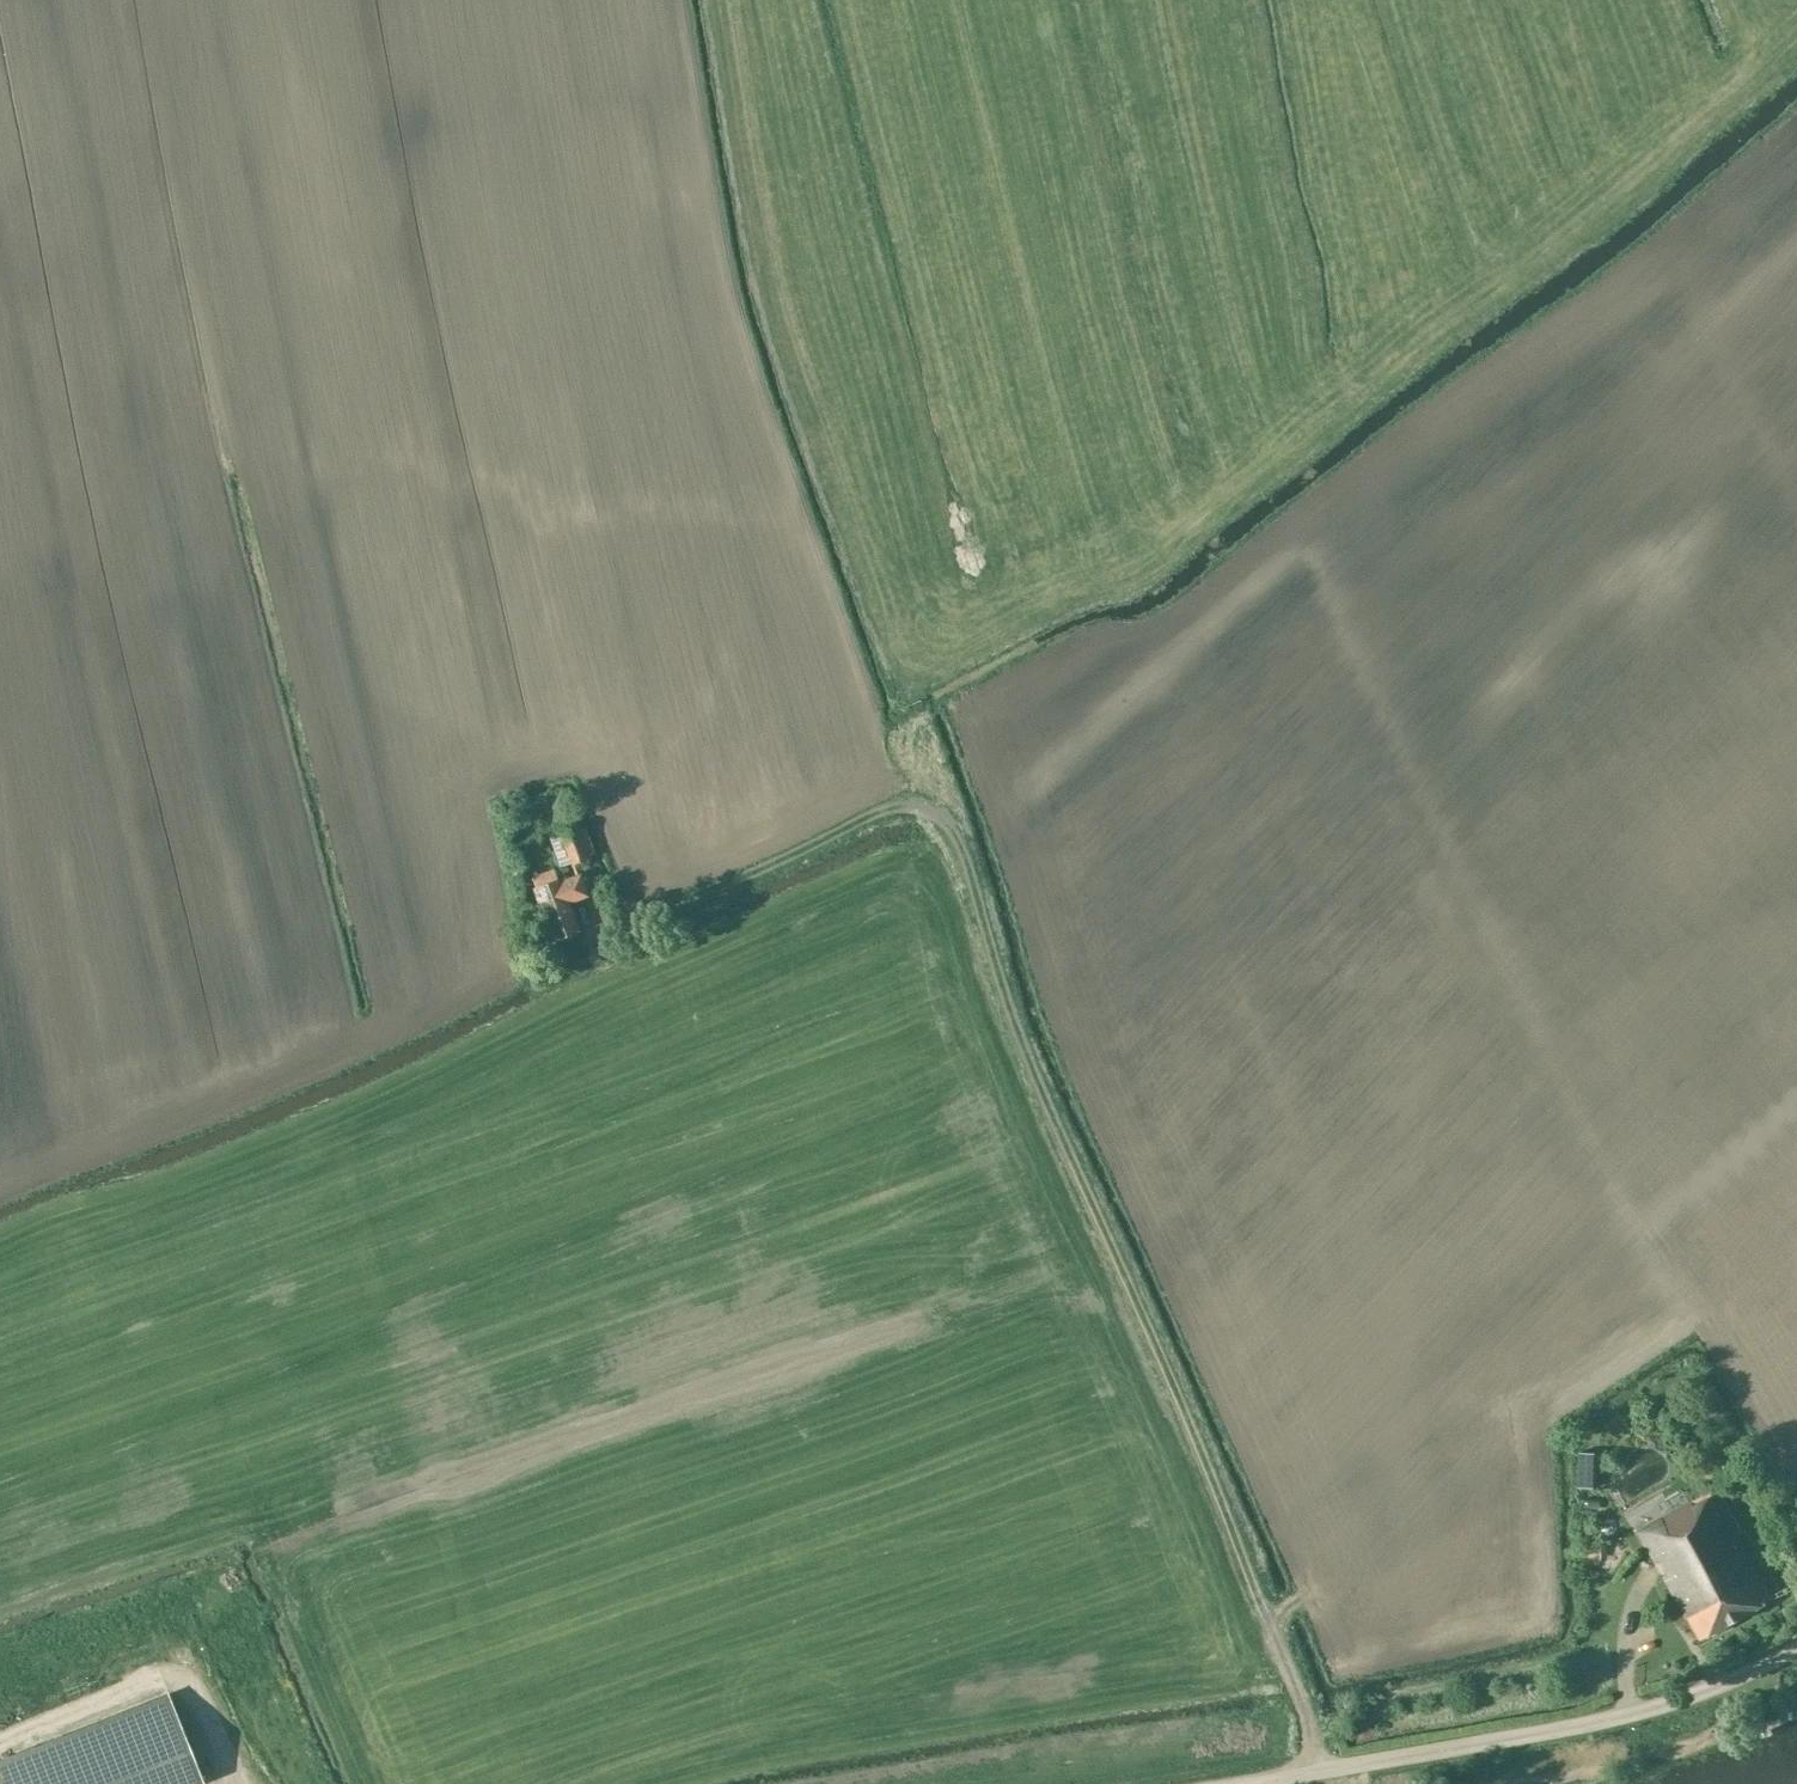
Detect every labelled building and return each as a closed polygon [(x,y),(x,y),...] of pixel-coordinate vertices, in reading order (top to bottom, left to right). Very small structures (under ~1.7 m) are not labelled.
[(587,856),(593,854),(584,828),(578,830),(578,829),(552,839),(562,868),(588,858),(587,856)] [(566,875),(556,879),(553,869),(532,877),(536,887),(535,887),(554,940),(576,932),(566,906),(591,897),(582,873),(567,878),(566,875)] [(573,908),(575,927),(588,925),(586,907),(573,908)] [(1639,1533),(1699,1640),(1771,1599),(1712,1495),(1692,1506),(1690,1503),(1639,1533)] [(1646,1624),(1630,1629),(1635,1643),(1651,1638),(1646,1624)] [(169,1694),(0,1761),(0,1783),(204,1783),(169,1694)]
